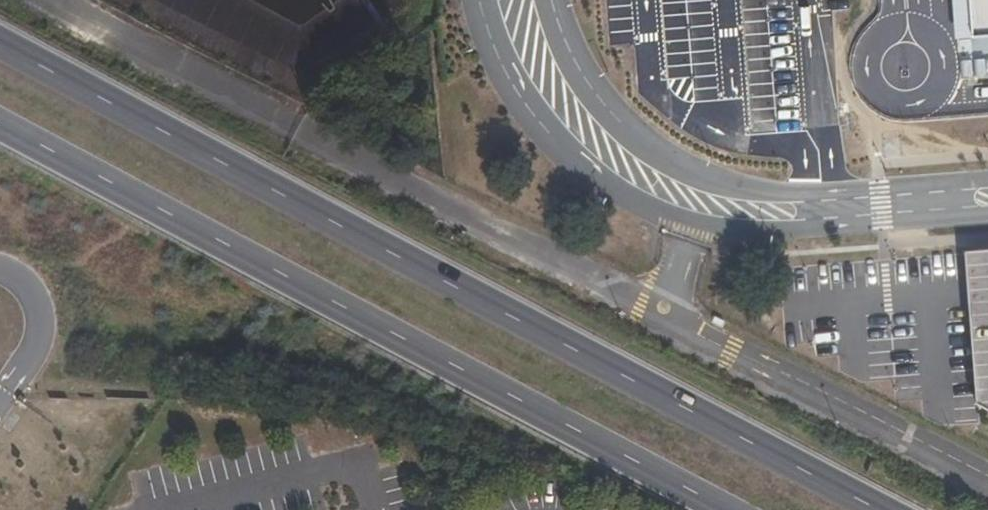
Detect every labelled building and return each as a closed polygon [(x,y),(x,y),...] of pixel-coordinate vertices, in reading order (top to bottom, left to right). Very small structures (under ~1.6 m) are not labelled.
[(961,264),(974,419),(987,427),(987,262),(961,264)]
